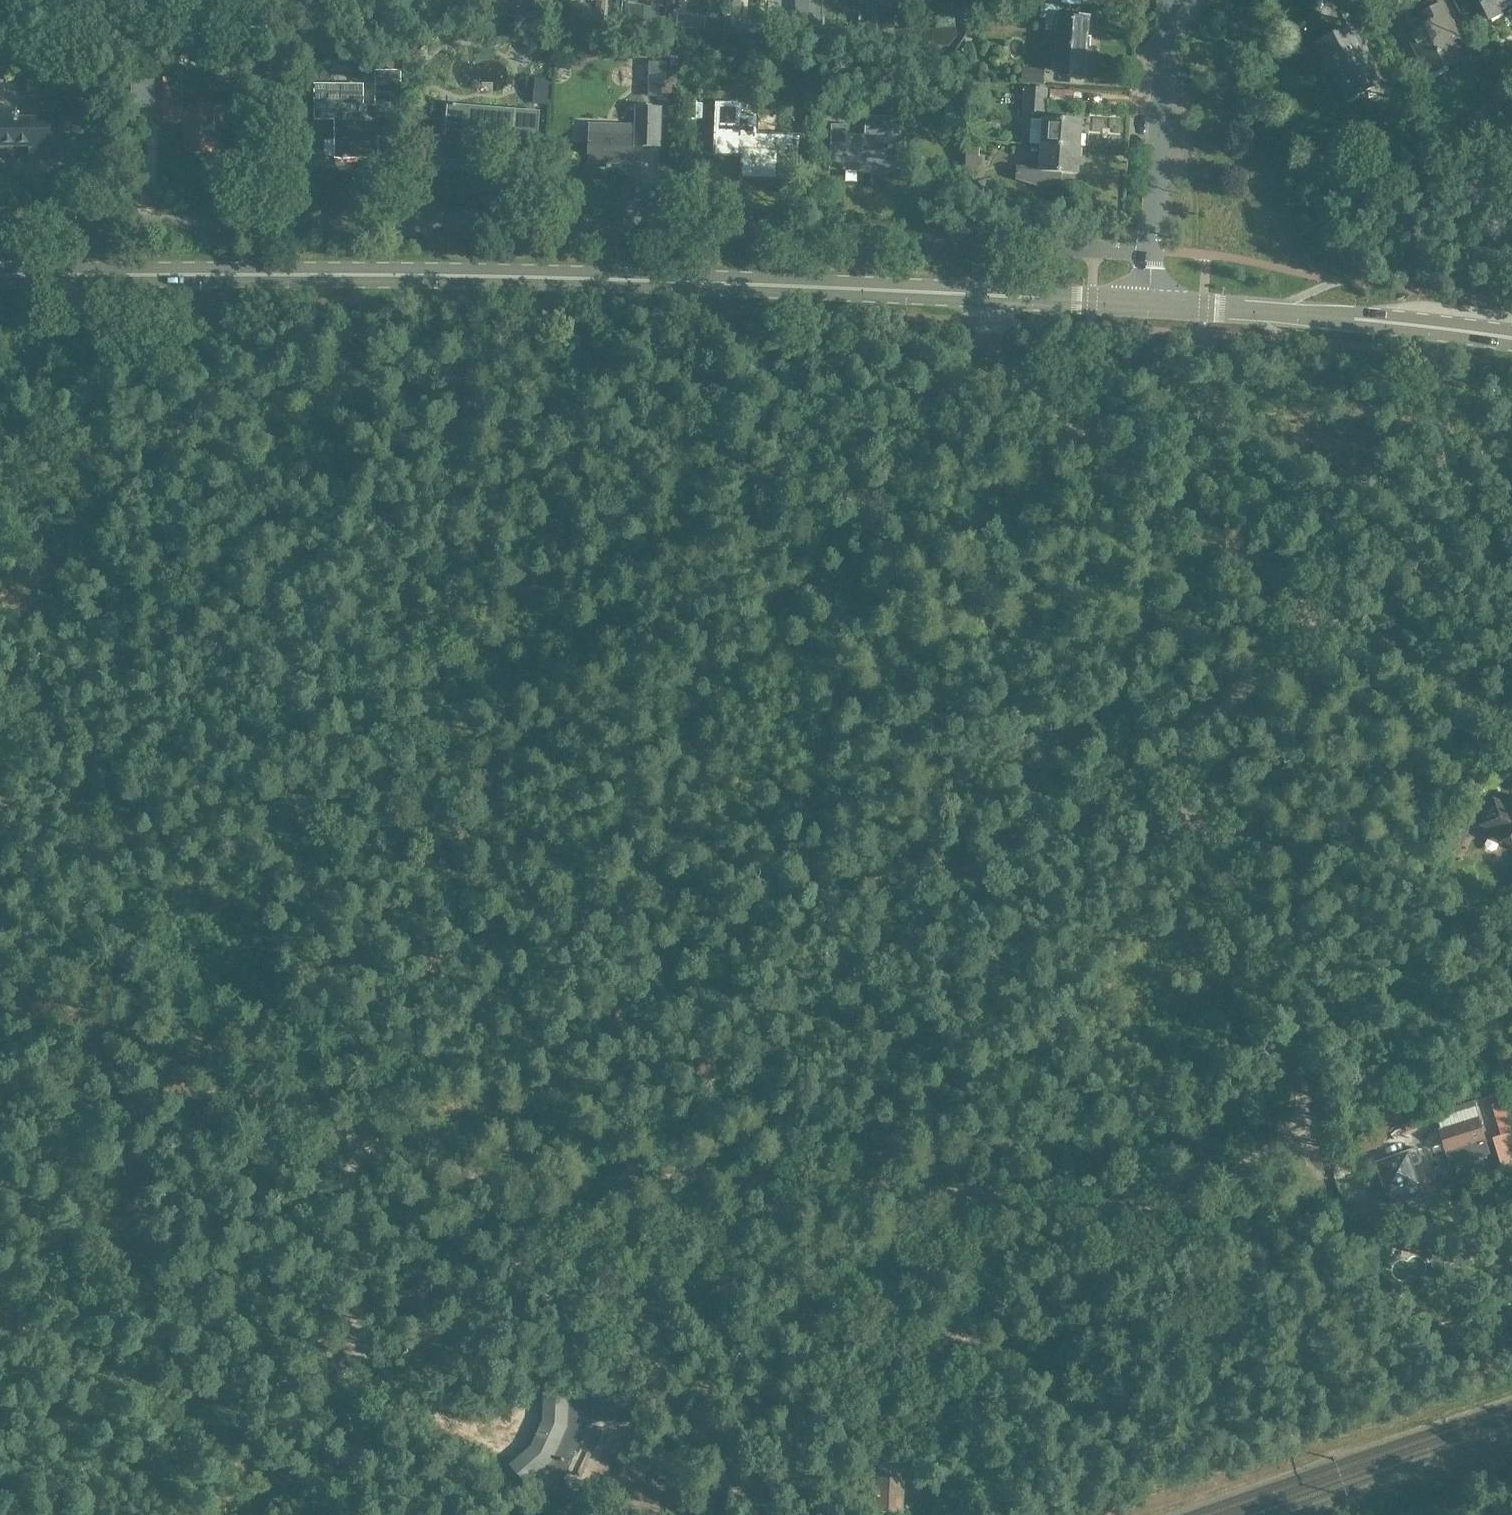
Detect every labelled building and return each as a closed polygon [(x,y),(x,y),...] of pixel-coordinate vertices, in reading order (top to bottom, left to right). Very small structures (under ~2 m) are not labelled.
[(369,7),(387,9),(388,0),(369,0),(369,7)] [(546,0),(527,0),(524,19),(543,21),(546,0)] [(799,22),(811,22),(810,0),(798,0),(799,22)] [(823,22),(822,0),(810,0),(811,22),(823,22)] [(1490,18),(1511,7),(1511,0),(1480,0),(1490,18)] [(741,3),(727,2),(726,14),(740,15),(741,3)] [(891,14),(890,2),(876,3),(877,15),(891,14)] [(1423,12),(1428,22),(1406,33),(1429,75),(1460,59),(1448,36),(1456,32),(1441,3),(1423,12)] [(1036,16),(1051,17),(1052,5),(1037,4),(1036,16)] [(658,27),(659,17),(660,8),(630,7),(629,25),(658,27)] [(1061,14),(1060,32),(1059,44),(1086,46),(1088,21),(1089,21),(1090,16),(1061,14)] [(894,20),(885,21),(886,35),(896,34),(895,28),(894,20)] [(886,35),(885,21),(878,21),(860,23),(861,38),(886,35)] [(1379,83),(1350,26),(1317,43),(1346,100),(1379,83)] [(1086,46),(1059,44),(1057,71),(1084,73),(1092,74),(1093,62),(1085,62),(1086,46)] [(648,62),(648,75),(666,76),(666,62),(648,62)] [(1022,83),(1044,85),(1046,70),(1023,68),(1022,83)] [(218,124),(224,124),(224,106),(171,106),(171,77),(157,77),(157,123),(185,123),(185,152),(218,152),(218,124)] [(535,104),(548,105),(550,80),(537,79),(535,104)] [(333,158),(338,158),(358,159),(358,157),(378,157),(378,122),(393,122),(393,97),(391,97),(391,82),(373,82),(373,97),(377,97),(377,111),(362,111),(362,86),(317,86),(317,119),(334,119),(334,140),(323,140),(323,158),(333,158)] [(1023,114),(1046,115),(1048,90),(1025,88),(1023,114)] [(96,134),(95,89),(70,90),(71,115),(57,115),(58,133),(71,133),(71,135),(96,134)] [(741,134),(742,105),(719,104),(717,153),(732,154),(732,151),(744,151),(744,173),(777,175),(777,153),(783,153),(782,158),(799,159),(800,136),(741,134)] [(516,111),(450,106),(447,136),(444,135),(442,158),(476,161),(479,126),(515,129),(516,111)] [(0,107),(0,144),(28,145),(28,156),(50,156),(50,146),(51,146),(51,117),(17,117),(17,107),(0,107)] [(607,167),(607,163),(632,163),(632,152),(642,152),(642,146),(660,146),(661,108),(638,108),(637,134),(633,134),(633,126),(590,125),(589,162),(590,162),(590,166),(607,167)] [(864,116),(863,136),(846,135),(846,132),(850,132),(850,126),(833,126),(831,167),(843,167),(843,171),(871,172),(871,167),(904,169),(906,117),(864,116)] [(1043,145),(1079,148),(1081,121),(1045,119),(1043,145)] [(978,171),(980,141),(967,140),(965,170),(978,171)] [(1078,174),(1079,148),(1043,145),(1042,169),(1017,168),(1017,180),(1040,187),(1062,183),(1063,173),(1078,174)] [(460,178),(461,166),(445,164),(443,176),(460,178)] [(1496,832),(1494,836),(1511,846),(1511,800),(1508,807),(1494,800),(1481,825),(1496,832)] [(1462,844),(1449,837),(1443,849),(1456,855),(1462,844)] [(1502,904),(1511,909),(1511,883),(1502,904)] [(1446,1152),(1484,1141),(1478,1119),(1439,1130),(1446,1152)] [(1491,1138),(1505,1185),(1511,1183),(1511,1132),(1491,1138)] [(1379,1165),(1383,1178),(1378,1179),(1383,1193),(1387,1192),(1388,1193),(1389,1193),(1392,1204),(1420,1195),(1411,1167),(1422,1163),(1417,1148),(1406,1152),(1407,1155),(1379,1165)] [(1440,1230),(1432,1238),(1439,1244),(1440,1245),(1447,1237),(1440,1230)] [(590,1420),(631,1421),(631,1396),(544,1393),(543,1421),(532,1446),(510,1465),(555,1514),(585,1514),(588,1513),(561,1483),(556,1481),(566,1459),(571,1461),(580,1441),(575,1439),(585,1418),(590,1420)] [(879,1458),(878,1498),(877,1511),(905,1512),(908,1460),(879,1458)]
